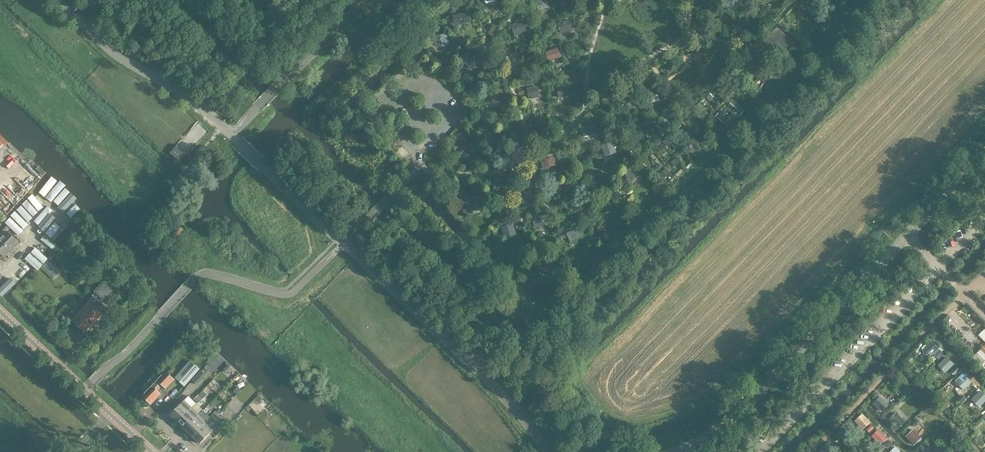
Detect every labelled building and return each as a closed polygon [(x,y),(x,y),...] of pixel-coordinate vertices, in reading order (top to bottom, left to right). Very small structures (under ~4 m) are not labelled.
[(539,9),(550,6),(548,0),(537,0),(539,9)] [(792,41),(777,26),(764,40),(779,54),(792,41)] [(554,27),(554,39),(569,39),(569,27),(554,27)] [(505,29),(505,41),(521,41),(521,29),(505,29)] [(429,40),(429,52),(445,52),(445,40),(429,40)] [(570,84),(554,85),(555,97),(571,96),(570,84)] [(479,93),(480,105),(497,103),(495,91),(479,93)] [(523,92),(523,104),(538,104),(538,92),(523,92)] [(634,96),(622,97),(623,106),(629,105),(629,108),(635,107),(634,96)] [(577,131),(579,144),(598,142),(596,128),(577,131)] [(449,139),(451,151),(468,149),(467,137),(449,139)] [(613,140),(601,144),(605,155),(617,151),(613,140)] [(177,145),(171,152),(181,161),(187,154),(177,145)] [(633,169),(617,172),(619,184),(635,181),(633,169)] [(504,188),(501,176),(484,180),(487,192),(504,188)] [(570,184),(552,187),(554,198),(572,195),(570,184)] [(29,218),(33,214),(24,205),(20,209),(29,218)] [(19,210),(14,215),(24,226),(29,221),(19,210)] [(527,218),(527,228),(545,227),(544,217),(527,218)] [(7,222),(19,234),(23,230),(11,218),(7,222)] [(513,223),(500,226),(503,239),(516,236),(513,223)] [(177,239),(184,231),(183,230),(178,224),(170,232),(177,239)] [(60,244),(64,239),(52,227),(47,232),(60,244)] [(562,231),(563,244),(582,242),(580,228),(562,231)] [(18,242),(4,229),(0,233),(0,252),(4,256),(18,242)] [(37,247),(35,251),(44,256),(46,252),(37,247)] [(37,270),(43,264),(32,251),(26,257),(37,270)] [(542,253),(530,257),(533,265),(545,260),(542,253)] [(42,266),(54,278),(60,271),(49,260),(42,266)] [(0,288),(0,293),(3,296),(17,282),(12,276),(0,288)] [(127,291),(134,283),(135,281),(131,277),(123,287),(127,291)] [(107,310),(102,304),(106,300),(103,298),(111,290),(101,281),(95,287),(89,293),(92,296),(79,311),(75,307),(71,312),(75,316),(71,320),(85,333),(104,314),(107,310)] [(131,296),(139,287),(134,283),(127,291),(126,292),(131,296)] [(929,354),(938,345),(932,339),(923,347),(929,354)] [(978,352),(972,358),(979,366),(984,360),(984,359),(978,352)] [(946,355),(937,364),(946,372),(955,363),(946,355)] [(184,385),(198,370),(189,361),(175,377),(184,385)] [(202,369),(192,378),(197,384),(208,375),(202,369)] [(972,381),(963,370),(956,377),(964,387),(972,381)] [(157,390),(162,385),(166,388),(174,380),(165,371),(142,396),(151,404),(161,394),(157,390)] [(978,407),(984,401),(984,394),(981,389),(971,397),(978,407)] [(204,400),(198,394),(194,399),(200,404),(204,400)] [(882,411),(890,404),(881,394),(873,401),(882,411)] [(224,411),(230,418),(245,405),(239,398),(224,411)] [(177,422),(191,407),(184,400),(170,415),(177,422)] [(185,429),(199,414),(191,407),(177,422),(185,429)] [(219,414),(213,408),(209,413),(214,418),(219,414)] [(869,418),(860,409),(852,418),(861,427),(869,418)] [(907,422),(899,412),(890,419),(899,429),(907,422)] [(192,436),(207,421),(199,414),(185,429),(192,436)] [(200,443),(214,429),(207,421),(192,436),(200,443)] [(879,428),(871,435),(880,444),(888,438),(879,428)] [(905,436),(913,445),(923,437),(914,428),(905,436)] [(892,443),(885,450),(886,451),(900,451),(892,443)]
